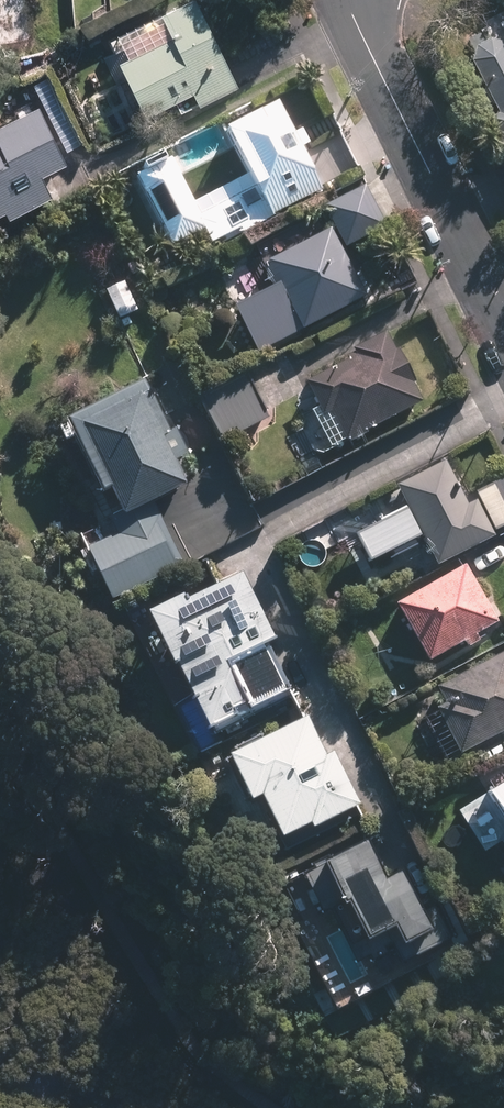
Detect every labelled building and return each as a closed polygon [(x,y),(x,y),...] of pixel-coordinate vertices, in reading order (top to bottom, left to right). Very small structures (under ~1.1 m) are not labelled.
[(192,0),(186,0),(156,15),(167,38),(115,63),(143,119),(192,93),(199,108),(238,87),(192,0)] [(503,56),(496,45),(481,40),(467,48),(463,62),(491,116),(481,121),(495,148),(492,149),(503,172),(503,55),(503,56)] [(285,101),(141,173),(173,238),(206,222),(214,238),(326,182),(285,101)] [(35,108),(0,123),(0,212),(2,211),(5,217),(53,196),(43,175),(62,166),(35,108)] [(381,224),(359,183),(318,205),(340,246),(381,224)] [(364,301),(327,232),(261,267),(273,290),(229,313),(254,360),(364,301)] [(392,353),(383,335),(350,352),(352,356),(300,382),(317,417),(325,413),(342,445),(419,406),(411,388),(414,386),(396,352),(392,353)] [(268,420),(247,379),(201,403),(219,438),(233,430),(237,436),(268,420)] [(118,521),(182,488),(171,466),(184,459),(171,434),(166,437),(138,384),(57,426),(73,457),(84,452),(118,521)] [(463,506),(441,461),(389,488),(402,513),(349,540),(362,565),(415,537),(416,540),(418,539),(433,568),(493,536),(474,500),(463,506)] [(503,526),(503,481),(473,497),(492,533),(503,526)] [(90,546),(117,600),(181,568),(154,513),(90,546)] [(427,666),(501,627),(469,568),(396,607),(427,666)] [(204,706),(204,705),(224,741),(250,726),(246,719),(274,704),(272,699),(296,686),(271,641),(280,636),(245,573),(194,601),(189,591),(152,611),(204,706)] [(503,733),(503,656),(503,654),(431,692),(436,701),(428,705),(456,758),(503,733)] [(257,799),(268,793),(288,833),(361,798),(338,752),(329,756),(310,717),(235,753),(257,799)] [(503,820),(503,774),(483,787),(503,820)] [(368,848),(303,878),(323,920),(330,916),(355,971),(370,964),(372,968),(396,957),(401,967),(450,945),(429,900),(416,907),(402,877),(385,885),(368,848)]
